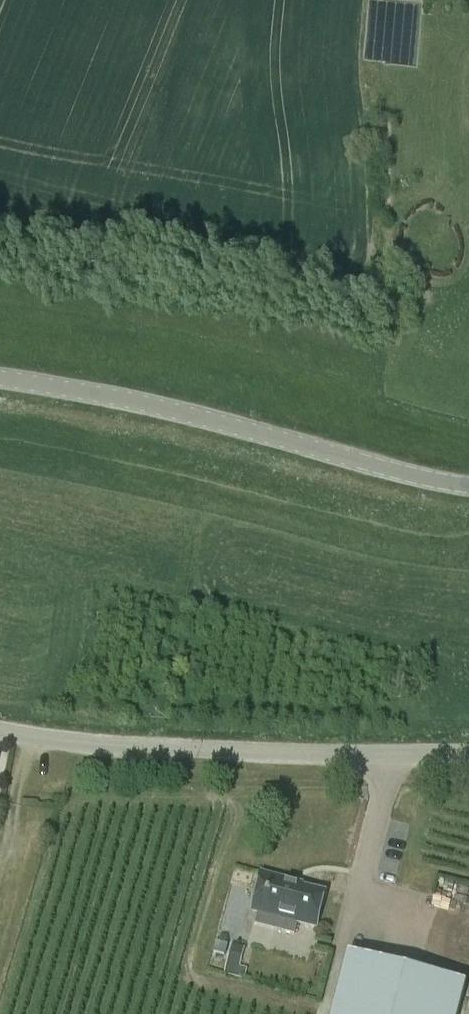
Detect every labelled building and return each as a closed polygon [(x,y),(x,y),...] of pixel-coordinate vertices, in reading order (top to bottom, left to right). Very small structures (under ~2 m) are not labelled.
[(292,882),(264,875),(254,912),(286,920),(283,932),(295,935),(298,923),(316,928),(325,894),(301,888),(301,890),(290,887),(292,882)] [(228,944),(216,941),(213,952),(225,955),(228,944)] [(245,980),(248,969),(240,967),(245,948),(232,945),(224,974),(245,980)] [(466,986),(350,956),(335,1013),(459,1013),(466,986)]
